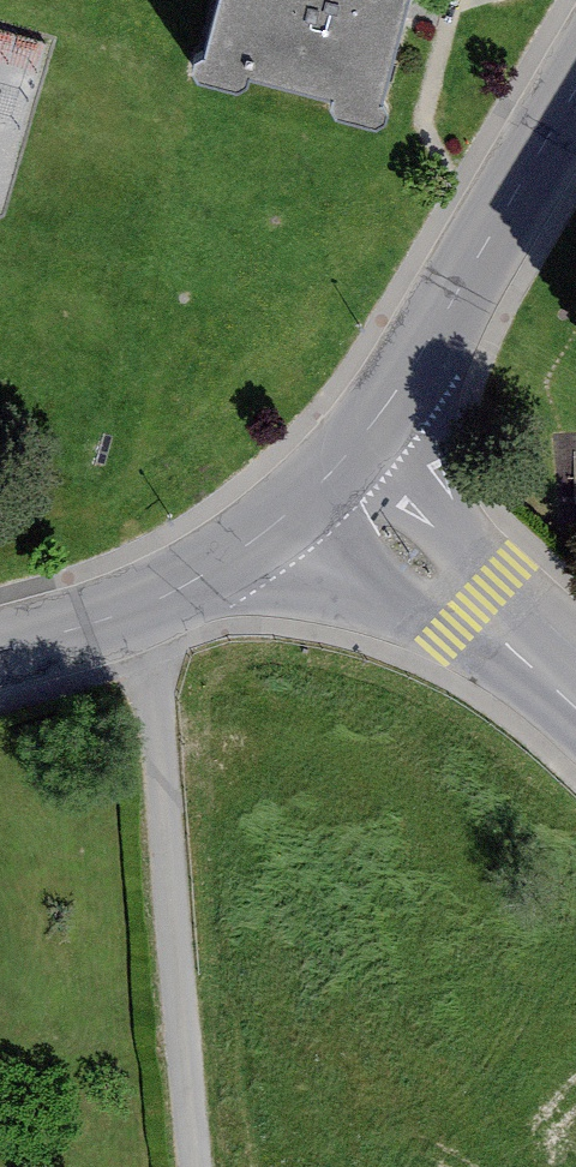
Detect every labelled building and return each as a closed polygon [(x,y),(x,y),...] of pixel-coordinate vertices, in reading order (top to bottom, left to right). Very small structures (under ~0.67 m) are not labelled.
[(200,57),(380,103),(406,2),(407,0),(214,0),(200,57)]
